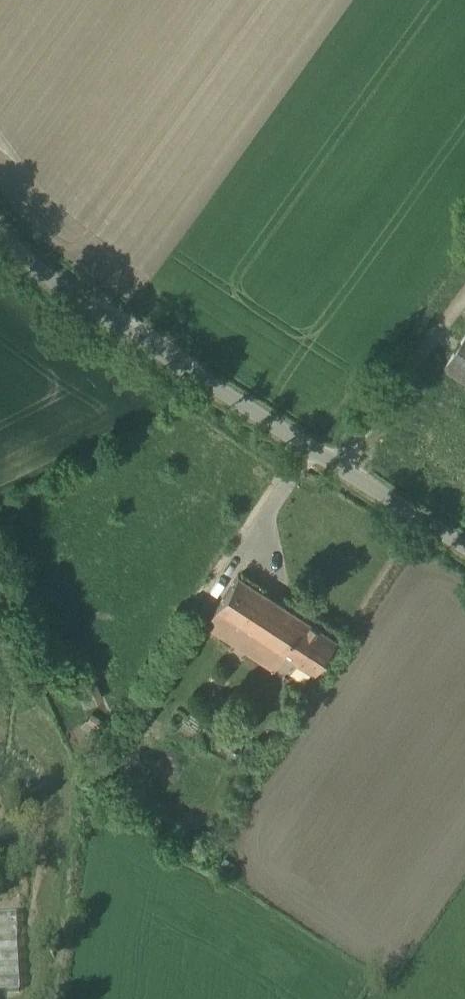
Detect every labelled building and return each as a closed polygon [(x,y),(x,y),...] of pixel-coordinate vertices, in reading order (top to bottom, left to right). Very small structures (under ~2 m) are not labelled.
[(444,367),(464,381),(464,334),(444,367)] [(336,638),(238,573),(216,607),(217,607),(206,624),(274,669),(285,652),(315,671),(336,638)] [(227,744),(227,752),(234,757),(242,753),(242,745),(235,739),(227,744)] [(18,991),(19,991),(19,990),(16,914),(0,915),(0,992),(18,991)]
